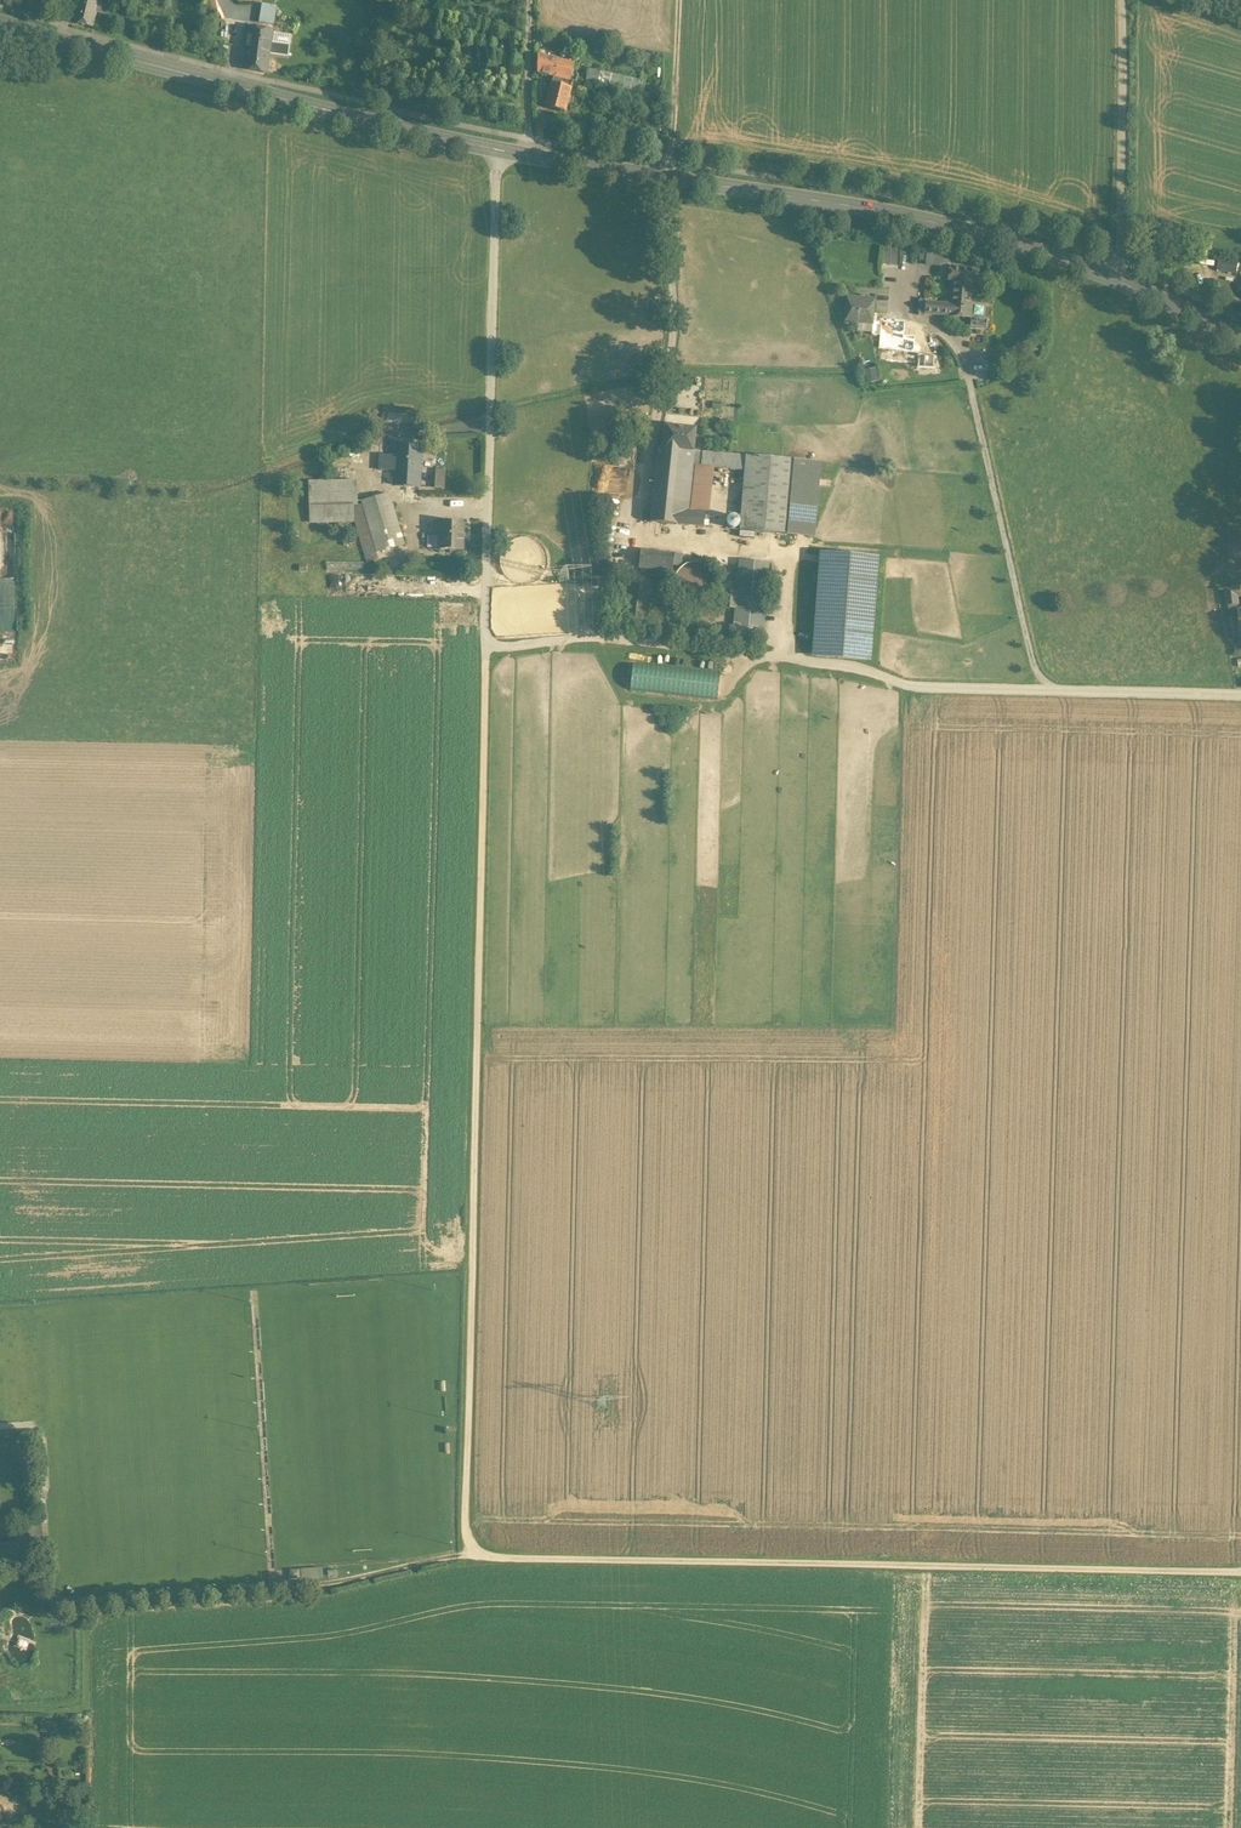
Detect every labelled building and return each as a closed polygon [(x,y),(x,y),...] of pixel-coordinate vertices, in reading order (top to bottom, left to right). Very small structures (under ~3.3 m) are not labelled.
[(77,5),(98,9),(99,6),(100,0),(78,0),(77,5)] [(99,6),(107,8),(109,0),(100,0),(99,6)] [(215,0),(206,0),(209,14),(218,13),(215,0)] [(98,9),(77,5),(73,23),(94,28),(97,13),(98,9)] [(107,8),(99,6),(98,9),(97,13),(106,15),(108,8),(107,8)] [(276,9),(262,7),(260,22),(274,25),(276,9)] [(250,27),(244,69),(267,73),(270,55),(273,33),(273,31),(250,27)] [(273,33),(270,55),(289,58),(292,36),(273,33)] [(591,42),(576,39),(575,46),(590,50),(591,42)] [(651,55),(641,53),(638,66),(643,67),(644,61),(649,62),(651,55)] [(558,60),(538,55),(537,72),(554,76),(558,60)] [(554,76),(546,107),(565,112),(573,80),(571,80),(575,64),(558,60),(554,76)] [(643,81),(589,69),(586,81),(640,93),(643,81)] [(883,264),(898,264),(898,248),(883,247),(883,264)] [(924,262),(943,269),(949,254),(930,247),(924,262)] [(1205,266),(1204,278),(1228,279),(1228,274),(1239,274),(1240,259),(1219,259),(1219,266),(1205,266)] [(978,270),(950,268),(948,281),(951,281),(951,289),(974,291),(974,283),(977,284),(978,270)] [(972,303),(974,291),(951,289),(949,305),(948,316),(957,316),(971,317),(972,303)] [(875,299),(846,297),(844,323),(872,325),(873,325),(874,314),(875,299)] [(925,314),(948,316),(949,305),(934,304),(934,301),(926,300),(925,314)] [(985,303),(972,303),(971,317),(957,316),(956,327),(982,329),(985,303)] [(886,315),(874,314),(873,325),(872,325),(871,335),(884,337),(886,315)] [(912,337),(901,338),(902,344),(915,343),(915,332),(911,332),(912,337)] [(901,337),(887,336),(886,353),(900,354),(901,338),(901,337)] [(877,376),(874,368),(867,371),(869,378),(877,376)] [(695,429),(667,426),(664,448),(659,447),(657,458),(700,463),(700,452),(693,451),(695,429)] [(421,447),(397,446),(396,456),(395,471),(394,485),(419,486),(421,447)] [(746,456),(700,452),(700,463),(699,467),(712,468),(745,472),(746,456)] [(380,470),(395,471),(396,456),(381,455),(380,470)] [(795,460),(746,456),(745,472),(740,530),(789,534),(795,460)] [(700,463),(657,458),(650,522),(688,526),(694,472),(698,473),(699,467),(700,463)] [(821,462),(795,460),(789,534),(814,537),(821,462)] [(694,472),(688,526),(704,527),(712,468),(699,467),(698,473),(694,472)] [(435,487),(445,488),(446,468),(436,468),(435,487)] [(309,482),(309,506),(351,505),(358,505),(357,481),(309,482)] [(362,501),(363,505),(377,552),(405,545),(390,494),(362,501)] [(310,523),(356,522),(351,505),(309,506),(310,523)] [(379,559),(377,552),(363,505),(358,505),(351,505),(356,522),(367,563),(379,559)] [(464,523),(441,522),(441,534),(440,534),(440,549),(463,550),(464,523)] [(15,533),(0,533),(0,569),(15,569),(15,533)] [(344,547),(355,544),(354,538),(342,542),(344,547)] [(674,554),(642,550),(639,569),(672,573),(674,554)] [(876,559),(822,555),(815,655),(868,659),(876,559)] [(768,564),(741,561),(734,637),(761,639),(768,564)] [(687,562),(687,585),(704,585),(705,562),(687,562)] [(652,588),(626,584),(621,620),(647,624),(652,588)] [(634,663),(630,691),(717,700),(720,673),(634,663)] [(35,1453),(38,1489),(44,1489),(41,1453),(35,1453)] [(45,1499),(35,1500),(38,1519),(47,1518),(45,1499)] [(9,1530),(11,1542),(18,1541),(18,1536),(28,1535),(29,1540),(30,1540),(28,1527),(9,1530)] [(16,1644),(27,1648),(30,1640),(20,1636),(16,1644)] [(53,1721),(44,1721),(44,1730),(53,1730),(53,1721)]
